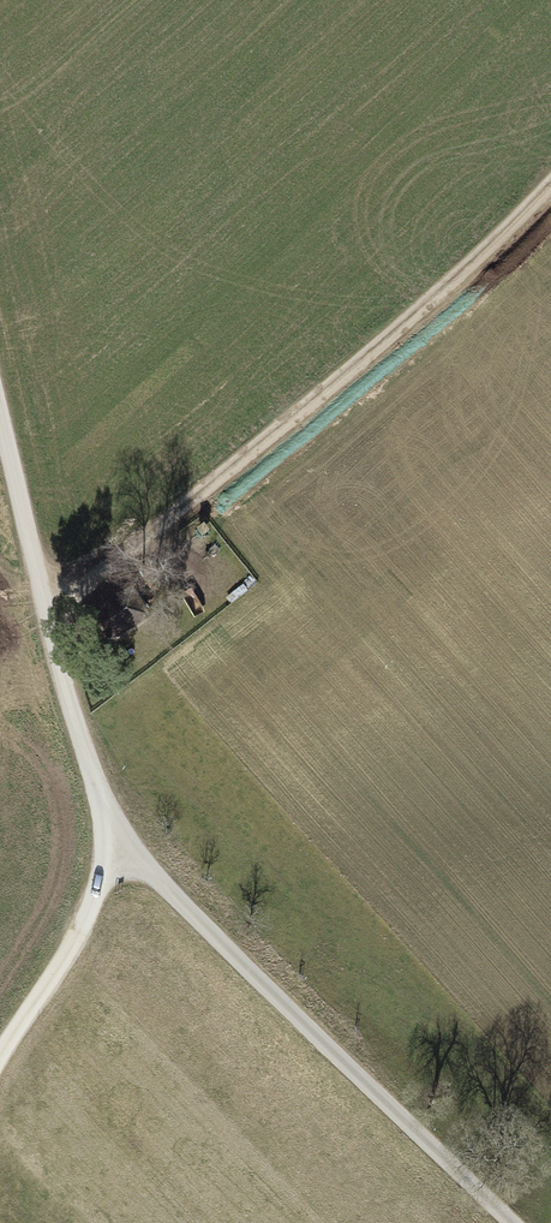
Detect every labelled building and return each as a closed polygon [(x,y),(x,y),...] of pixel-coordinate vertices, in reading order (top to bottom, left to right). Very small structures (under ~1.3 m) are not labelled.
[(117,584),(65,612),(81,642),(133,614),(117,584)]
